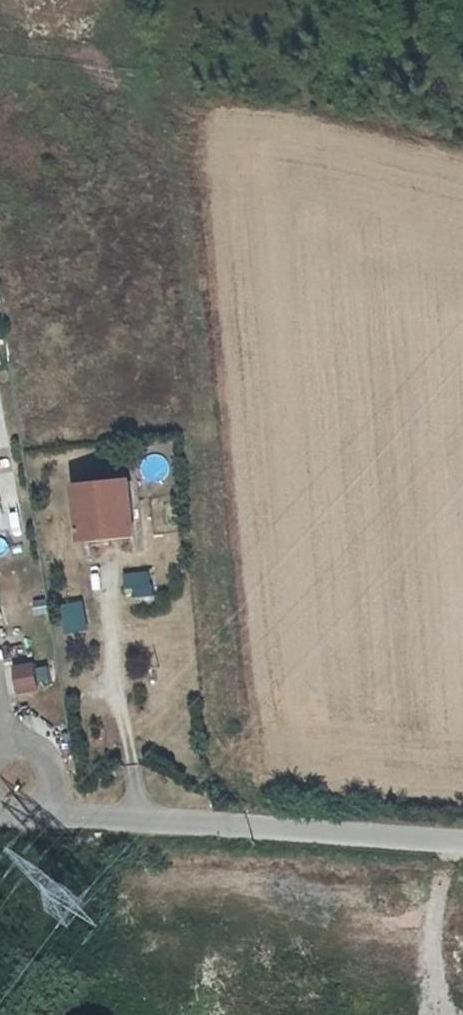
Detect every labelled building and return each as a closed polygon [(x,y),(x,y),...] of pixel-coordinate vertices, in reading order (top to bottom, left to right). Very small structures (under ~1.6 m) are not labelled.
[(139,540),(134,487),(81,493),(87,546),(139,540)] [(0,494),(0,532),(22,529),(17,492),(0,494)] [(157,592),(153,567),(127,572),(132,597),(157,592)] [(86,604),(65,608),(67,623),(89,620),(86,604)] [(37,661),(15,664),(19,694),(40,691),(37,661)]
